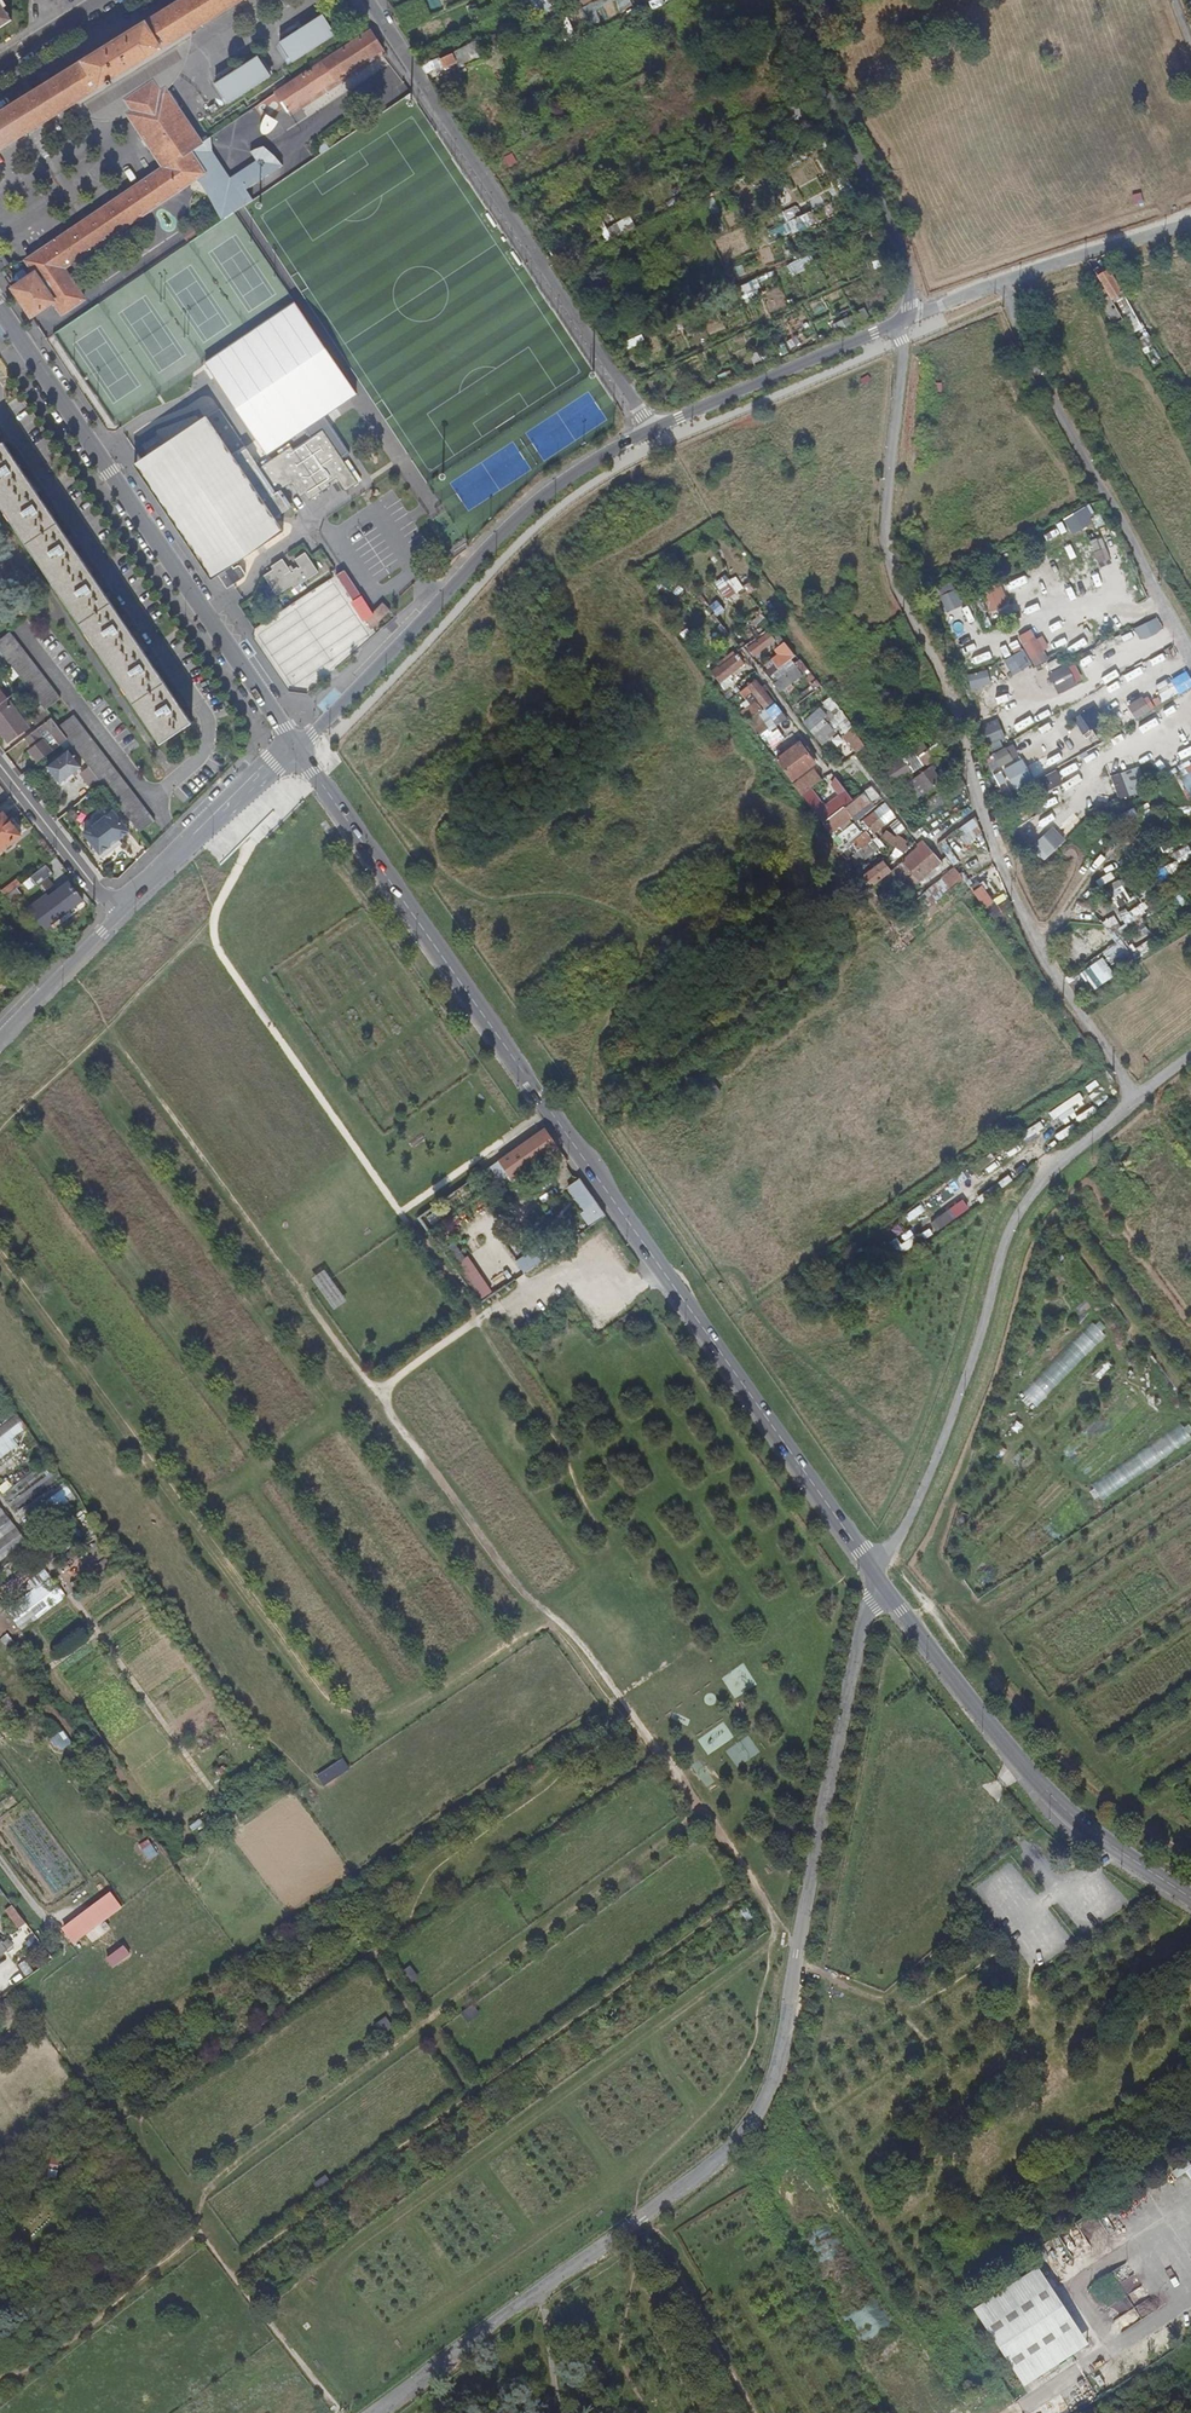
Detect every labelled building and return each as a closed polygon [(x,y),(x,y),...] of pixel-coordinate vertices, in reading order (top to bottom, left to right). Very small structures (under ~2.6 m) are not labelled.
[(0,113),(0,149),(68,107),(191,31),(241,0),(183,0),(145,24),(144,23),(82,61),(82,62),(0,113)] [(726,15),(731,25),(762,12),(757,1),(726,15)] [(10,19),(0,4),(0,26),(10,19)] [(322,15),(279,43),(292,63),(335,35),(322,15)] [(191,31),(68,107),(69,108),(77,113),(83,116),(101,120),(118,120),(125,119),(128,117),(127,115),(133,112),(126,101),(153,83),(160,93),(165,89),(166,91),(170,88),(177,77),(184,62),(189,48),(191,31)] [(381,50),(369,31),(274,93),(286,112),(381,50)] [(670,40),(675,51),(694,43),(689,32),(670,40)] [(450,54),(438,60),(442,68),(454,63),(450,54)] [(271,77),(258,57),(215,85),(228,104),(271,77)] [(34,274),(11,288),(31,317),(54,302),(62,314),(85,299),(64,268),(197,179),(199,182),(202,181),(209,192),(208,193),(221,223),(234,214),(244,207),(254,200),(247,189),(283,165),(275,156),(264,147),(249,152),(255,161),(229,179),(210,149),(210,137),(201,143),(166,91),(165,89),(160,93),(153,83),(126,101),(133,112),(127,115),(128,117),(163,168),(26,261),(34,274)] [(588,202),(592,210),(603,205),(599,196),(588,202)] [(781,224),(769,230),(775,241),(817,219),(811,209),(803,214),(798,204),(776,215),(781,224)] [(632,215),(611,225),(616,236),(637,225),(632,215)] [(789,263),(792,271),(814,263),(811,254),(789,263)] [(0,258),(0,269),(9,264),(3,255),(0,258)] [(1113,301),(1123,295),(1110,272),(1101,278),(1113,301)] [(1097,296),(1114,327),(1123,323),(1106,291),(1097,296)] [(323,414),(356,392),(296,305),(251,335),(206,365),(266,454),(302,429),(323,414)] [(1127,324),(1136,319),(1128,305),(1119,310),(1127,324)] [(1126,349),(1133,361),(1143,355),(1136,343),(1126,349)] [(141,460),(217,575),(226,589),(233,584),(243,578),(244,577),(244,576),(244,575),(239,567),(238,566),(237,566),(235,566),(232,568),(230,565),(282,531),(273,518),(290,506),(279,490),(290,483),(295,490),(299,488),(303,494),(307,501),(329,486),(328,484),(326,481),(334,476),(335,479),(344,492),(357,483),(343,462),(341,459),(349,453),(323,414),(302,429),(309,439),(292,450),(291,447),(278,455),(280,458),(269,464),(268,462),(259,468),(219,409),(207,418),(207,416),(141,460)] [(160,745),(190,724),(180,709),(184,706),(177,696),(173,699),(153,668),(158,665),(151,656),(147,659),(127,630),(132,627),(125,617),(121,620),(100,589),(105,586),(98,577),(94,580),(74,550),(78,547),(70,536),(66,539),(46,509),(51,506),(44,496),(40,499),(20,470),(25,467),(18,456),(13,460),(3,445),(0,446),(0,508),(160,745)] [(268,462),(269,464),(280,458),(278,455),(268,462)] [(217,575),(141,460),(134,465),(211,579),(217,575)] [(346,461),(343,462),(357,483),(360,481),(346,461)] [(290,585),(292,588),(316,572),(303,552),(293,559),(299,568),(297,569),(296,568),(293,570),(292,570),(293,572),(291,573),(287,568),(281,559),(270,566),(272,570),(262,576),(275,595),(290,585)] [(361,596),(343,570),(336,575),(353,601),(361,596)] [(745,587),(736,572),(718,582),(727,598),(745,587)] [(989,610),(1010,603),(1004,584),(983,591),(989,610)] [(949,610),(964,603),(957,588),(942,595),(949,610)] [(353,601),(351,603),(363,622),(365,621),(374,615),(373,614),(361,596),(353,601)] [(374,615),(365,621),(373,628),(390,610),(382,602),(374,611),(375,613),(373,614),(374,615)] [(713,613),(691,630),(706,650),(728,633),(713,613)] [(300,660),(308,672),(336,653),(319,626),(318,627),(310,615),(293,626),(301,638),(293,643),(303,659),(300,660)] [(1158,616),(1136,626),(1143,640),(1165,630),(1158,616)] [(1042,635),(1038,637),(1033,628),(1019,635),(1026,647),(1005,658),(1014,673),(1035,661),(1037,665),(1054,655),(1042,635)] [(781,636),(777,630),(771,634),(775,640),(781,636)] [(60,700),(8,634),(0,640),(0,654),(3,657),(8,664),(25,686),(41,707),(45,712),(60,700)] [(775,640),(771,634),(749,650),(754,656),(775,640)] [(787,643),(786,642),(775,650),(778,654),(768,662),(771,666),(775,672),(792,660),(797,656),(795,654),(787,643)] [(711,671),(719,681),(722,679),(725,684),(730,680),(727,676),(744,663),(737,655),(718,669),(717,667),(711,671)] [(3,668),(8,664),(3,657),(0,659),(0,665),(3,668)] [(775,672),(771,666),(765,672),(771,679),(775,676),(779,681),(798,667),(792,660),(775,672)] [(1076,661),(1050,671),(1058,691),(1084,681),(1076,661)] [(774,684),(781,692),(809,672),(802,664),(798,667),(779,681),(774,684)] [(973,687),(992,682),(989,668),(970,673),(973,687)] [(748,686),(763,707),(773,700),(757,679),(748,686)] [(817,689),(798,704),(804,712),(823,697),(817,689)] [(1149,694),(1130,705),(1136,716),(1156,706),(1149,694)] [(28,727),(21,719),(25,715),(12,699),(8,703),(6,700),(6,701),(0,705),(0,733),(8,743),(28,727)] [(756,734),(757,736),(767,728),(756,713),(761,708),(755,700),(740,712),(756,734)] [(764,708),(777,725),(787,718),(774,701),(764,708)] [(824,705),(803,722),(819,742),(837,729),(827,717),(831,714),(824,705)] [(39,727),(50,719),(45,712),(41,707),(35,712),(39,716),(34,720),(39,727)] [(139,834),(154,822),(72,716),(57,728),(67,740),(70,744),(90,771),(102,786),(139,834)] [(991,747),(1009,740),(1000,717),(983,724),(991,747)] [(39,743),(48,736),(57,748),(60,746),(66,741),(50,719),(39,727),(25,738),(29,744),(31,742),(34,747),(27,752),(36,764),(48,754),(39,743)] [(943,743),(948,750),(953,746),(948,738),(942,742),(943,743)] [(63,750),(70,744),(67,740),(66,741),(60,746),(63,750)] [(777,759),(793,780),(815,763),(799,742),(777,759)] [(916,750),(895,765),(900,772),(895,777),(900,784),(915,773),(916,774),(949,751),(948,750),(943,743),(922,758),(916,750)] [(870,752),(866,746),(855,755),(859,761),(870,752)] [(989,754),(995,768),(1014,759),(1008,746),(989,754)] [(80,768),(68,752),(46,768),(58,784),(80,768)] [(818,818),(838,846),(859,830),(853,822),(841,831),(838,826),(870,801),(868,798),(863,791),(862,792),(859,789),(851,777),(859,770),(854,762),(835,776),(843,786),(847,791),(815,815),(818,818)] [(1119,797),(1147,788),(1139,765),(1112,774),(1119,797)] [(886,794),(896,787),(885,772),(882,768),(872,775),(886,794)] [(933,768),(914,783),(913,781),(906,786),(918,803),(931,794),(945,783),(933,768)] [(815,769),(793,784),(800,794),(822,779),(815,769)] [(1042,777),(1046,787),(1063,781),(1059,770),(1042,777)] [(96,791),(102,786),(90,771),(84,776),(96,791)] [(1190,796),(1190,771),(1182,775),(1190,796)] [(843,786),(835,776),(834,781),(839,788),(843,786)] [(863,791),(868,798),(877,792),(869,782),(859,789),(862,792),(863,791)] [(886,804),(863,821),(868,828),(872,833),(895,815),(886,804)] [(958,807),(946,815),(952,823),(963,815),(958,807)] [(128,833),(112,812),(83,834),(99,855),(128,833)] [(20,836),(2,814),(0,816),(0,852),(20,836)] [(925,825),(932,836),(952,823),(946,815),(933,819),(931,820),(925,825)] [(928,816),(922,821),(925,825),(931,820),(928,816)] [(888,825),(896,835),(905,828),(897,818),(888,825)] [(860,823),(865,830),(868,828),(863,821),(860,823)] [(1049,855),(1068,839),(1055,824),(1036,841),(1049,855)] [(846,856),(857,872),(862,868),(857,862),(877,848),(870,838),(871,837),(865,830),(849,843),(854,850),(852,852),(846,856)] [(886,831),(881,837),(903,853),(907,846),(902,842),(904,840),(899,836),(897,838),(886,831)] [(902,859),(917,878),(940,860),(923,839),(917,843),(919,846),(902,859)] [(842,851),(846,856),(852,852),(848,846),(842,851)] [(880,861),(860,876),(867,886),(872,882),(880,892),(877,894),(883,902),(887,899),(885,897),(900,886),(880,861)] [(37,887),(51,874),(45,866),(30,878),(37,887)] [(5,898),(21,884),(17,879),(1,893),(5,898)] [(61,918),(82,902),(68,883),(48,899),(46,896),(45,897),(61,918)] [(975,891),(994,916),(1000,912),(988,895),(984,889),(982,886),(975,891)] [(988,886),(984,889),(988,895),(992,892),(988,886)] [(46,930),(59,919),(61,918),(45,897),(30,909),(46,930)] [(65,923),(86,907),(82,902),(61,918),(59,919),(63,924),(65,923)] [(1072,920),(1059,929),(1063,936),(1077,927),(1072,920)] [(1111,947),(1116,943),(1103,925),(1097,929),(1111,947)] [(1090,934),(1070,949),(1076,957),(1082,952),(1087,959),(1101,949),(1090,934)] [(1083,971),(1097,988),(1117,973),(1104,955),(1083,971)] [(703,1087),(712,1100),(722,1092),(715,1083),(712,1079),(703,1087)] [(545,1130),(485,1172),(494,1185),(508,1175),(511,1179),(557,1147),(545,1130)] [(605,1216),(580,1179),(569,1187),(585,1210),(581,1213),(591,1227),(601,1219),(605,1216)] [(964,1198),(948,1209),(954,1217),(970,1206),(964,1198)] [(525,1274),(555,1252),(546,1239),(516,1260),(525,1274)] [(452,1266),(465,1257),(454,1242),(441,1251),(452,1266)] [(465,1257),(452,1266),(479,1304),(494,1294),(467,1255),(465,1257)] [(347,1301),(331,1279),(325,1270),(312,1279),(318,1287),(335,1310),(347,1301)] [(1032,1402),(1037,1407),(1107,1336),(1102,1332),(1106,1327),(1099,1321),(1096,1325),(1091,1321),(1021,1392),(1026,1396),(1022,1400),(1028,1406),(1032,1402)] [(21,1445),(15,1436),(29,1427),(20,1414),(0,1427),(0,1459),(21,1445)] [(1090,1484),(1102,1500),(1190,1440),(1190,1437),(1180,1422),(1090,1484)] [(24,1630),(69,1595),(47,1567),(29,1580),(35,1589),(8,1609),(24,1630)] [(639,1765),(647,1758),(633,1738),(625,1744),(639,1765)] [(324,1787),(348,1772),(346,1768),(341,1761),(316,1777),(324,1787)] [(74,1944),(123,1907),(111,1891),(62,1927),(74,1944)] [(27,1924),(12,1905),(5,1910),(19,1929),(27,1924)] [(12,1947),(4,1938),(0,1941),(0,1957),(12,1947)] [(113,1968),(131,1955),(124,1947),(107,1960),(113,1968)] [(418,1977),(410,1965),(399,1972),(408,1985),(409,1984),(418,1977)] [(21,2003),(14,1994),(7,2000),(13,2008),(21,2003)] [(473,2005),(461,2013),(468,2023),(480,2014),(473,2005)] [(392,2025),(386,2017),(375,2025),(380,2033),(381,2035),(394,2027),(392,2025)] [(15,2128),(7,2134),(16,2146),(24,2140),(15,2128)] [(320,2192),(322,2195),(334,2186),(332,2183),(326,2175),(314,2184),(320,2192)] [(1086,2347),(1035,2270),(973,2311),(1024,2388),(1086,2347)] [(1136,2293),(1128,2297),(1115,2272),(1091,2284),(1103,2307),(1107,2305),(1113,2318),(1141,2303),(1136,2293)]
